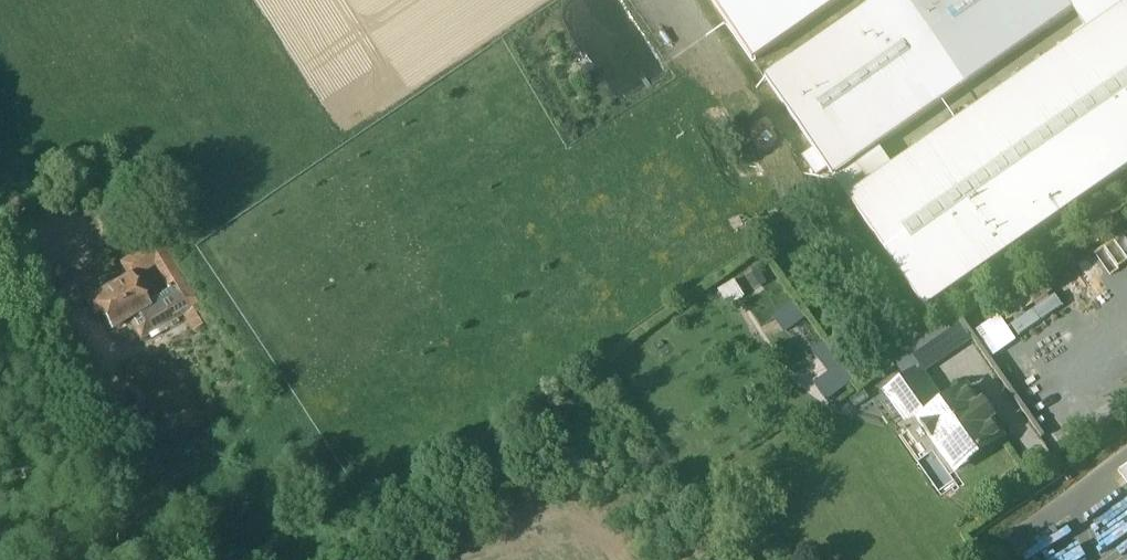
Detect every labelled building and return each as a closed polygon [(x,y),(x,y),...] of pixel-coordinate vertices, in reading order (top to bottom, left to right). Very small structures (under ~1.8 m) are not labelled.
[(753,57),(832,0),(712,0),(753,57)] [(765,78),(833,176),(962,86),(902,0),(877,0),(765,78)] [(962,86),(1072,10),(1066,0),(902,0),(962,86)] [(1072,10),(1088,31),(1126,4),(1126,0),(1066,0),(1072,10)] [(848,198),(924,308),(1126,168),(1126,4),(1088,31),(848,198)] [(189,295),(167,257),(154,265),(175,303),(189,295)] [(128,280),(93,302),(100,314),(112,332),(128,322),(140,341),(158,330),(147,311),(128,280)] [(175,303),(162,311),(170,323),(196,307),(189,295),(175,303)] [(791,302),(770,318),(782,333),(803,317),(791,302)] [(162,311),(158,304),(147,311),(158,330),(170,323),(162,311)] [(95,305),(91,307),(96,316),(100,314),(95,305)] [(991,355),(1015,339),(997,313),(973,330),(991,355)] [(825,374),(811,384),(824,402),(851,382),(821,342),(809,351),(825,374)] [(917,372),(888,393),(906,417),(935,397),(917,372)] [(965,390),(926,418),(944,443),(940,447),(951,463),(972,448),(977,455),(1000,439),(988,421),(992,418),(982,404),(978,407),(965,390)]
